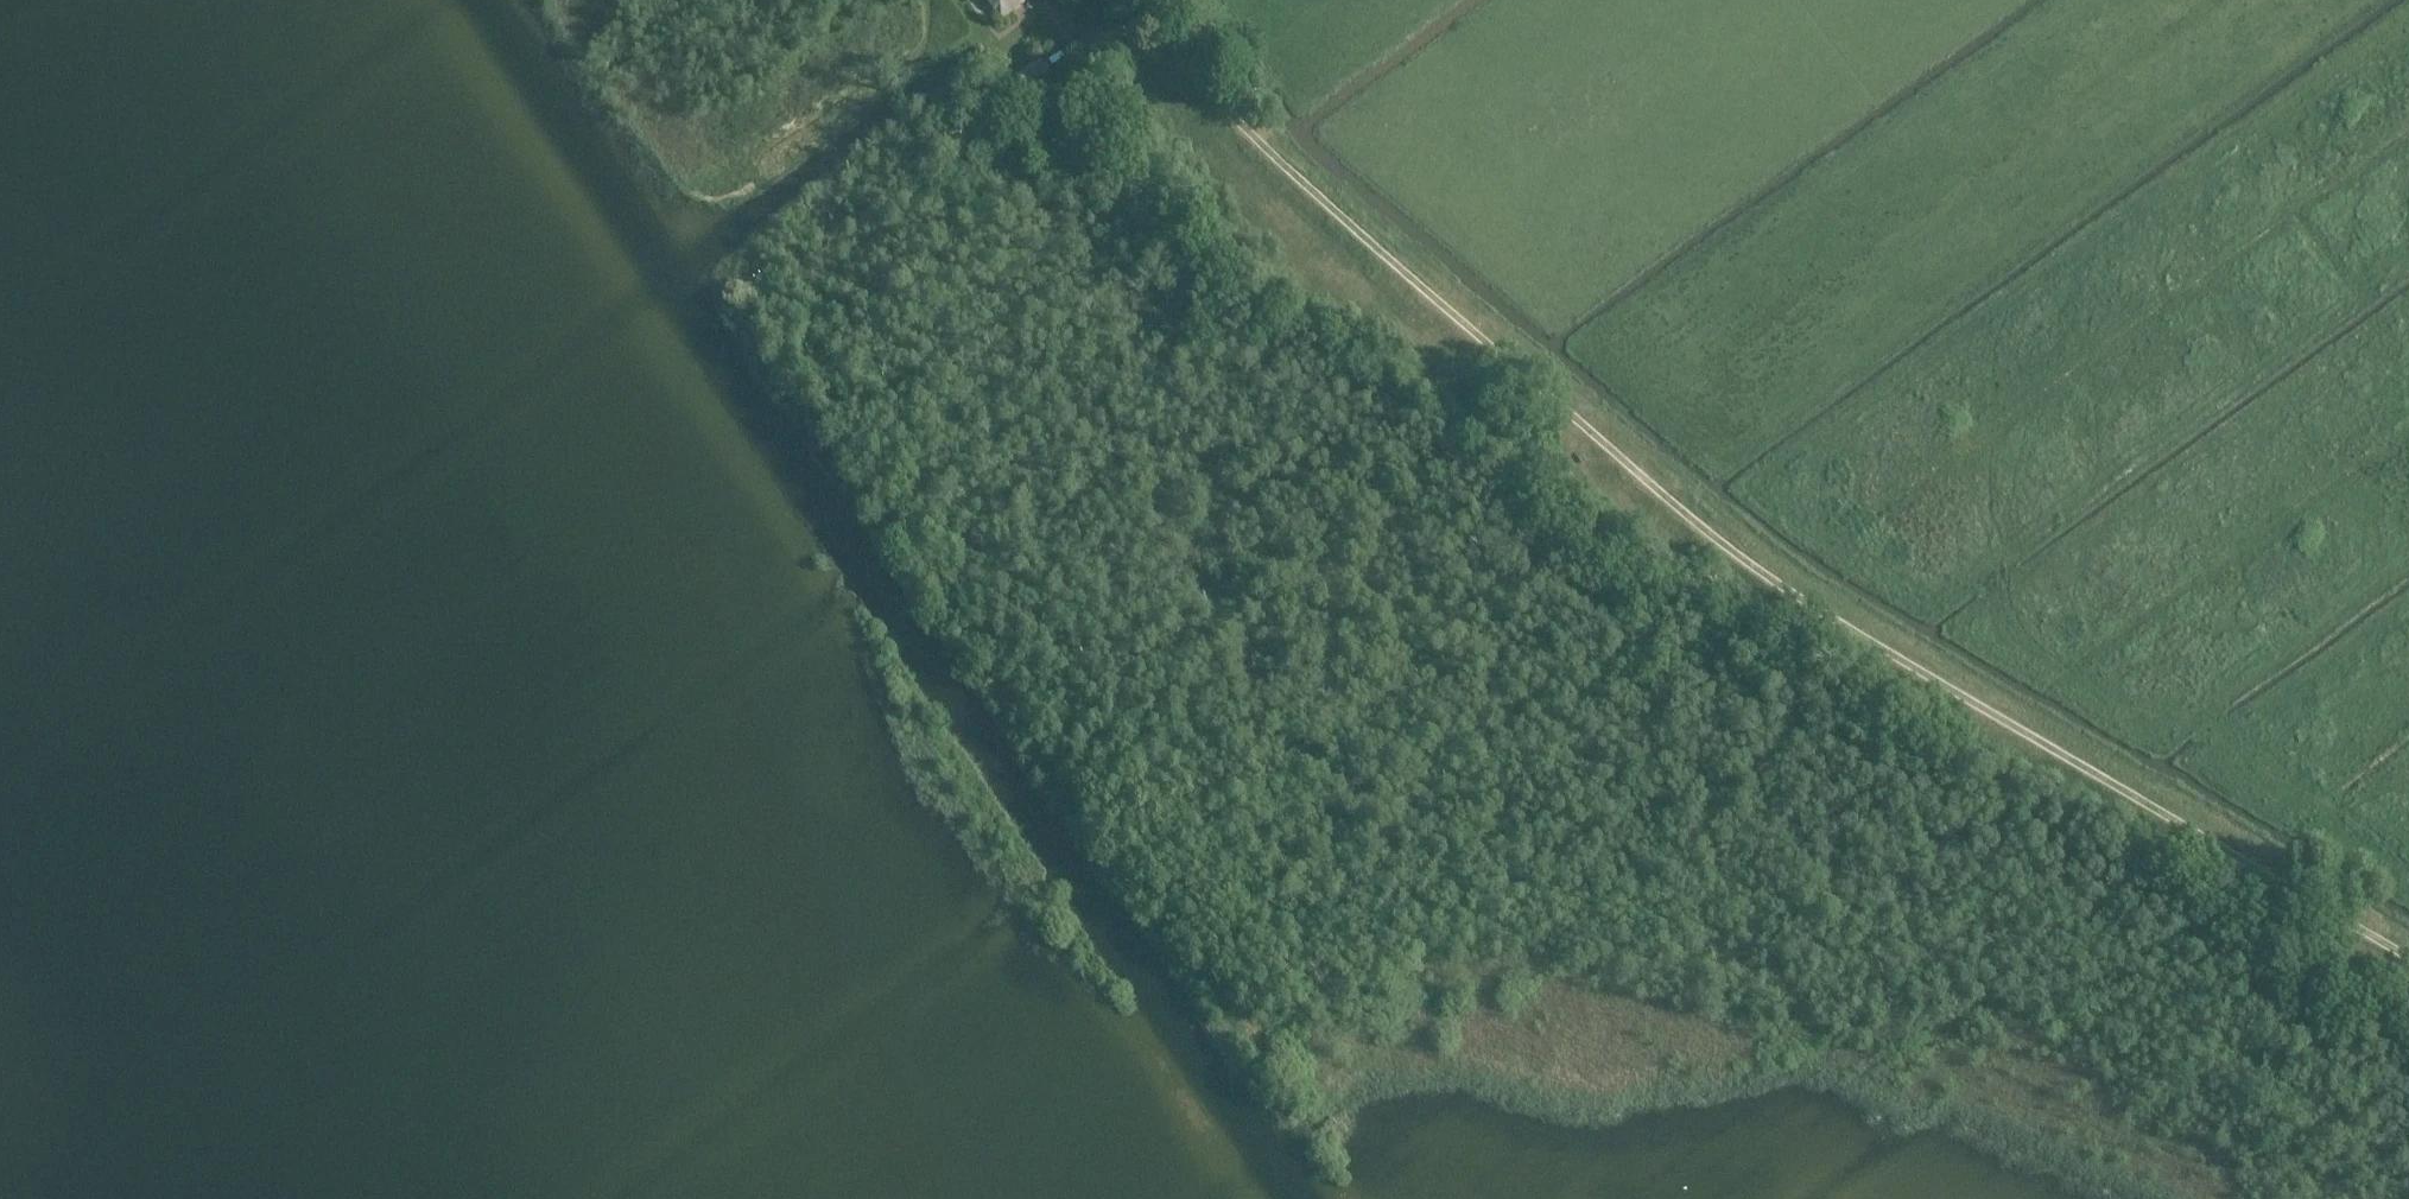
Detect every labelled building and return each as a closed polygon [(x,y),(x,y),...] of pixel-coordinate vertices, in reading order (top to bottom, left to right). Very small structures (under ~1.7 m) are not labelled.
[(998,18),(1024,0),(985,0),(998,18)] [(1025,87),(1044,72),(1037,62),(1018,77),(1025,87)]
